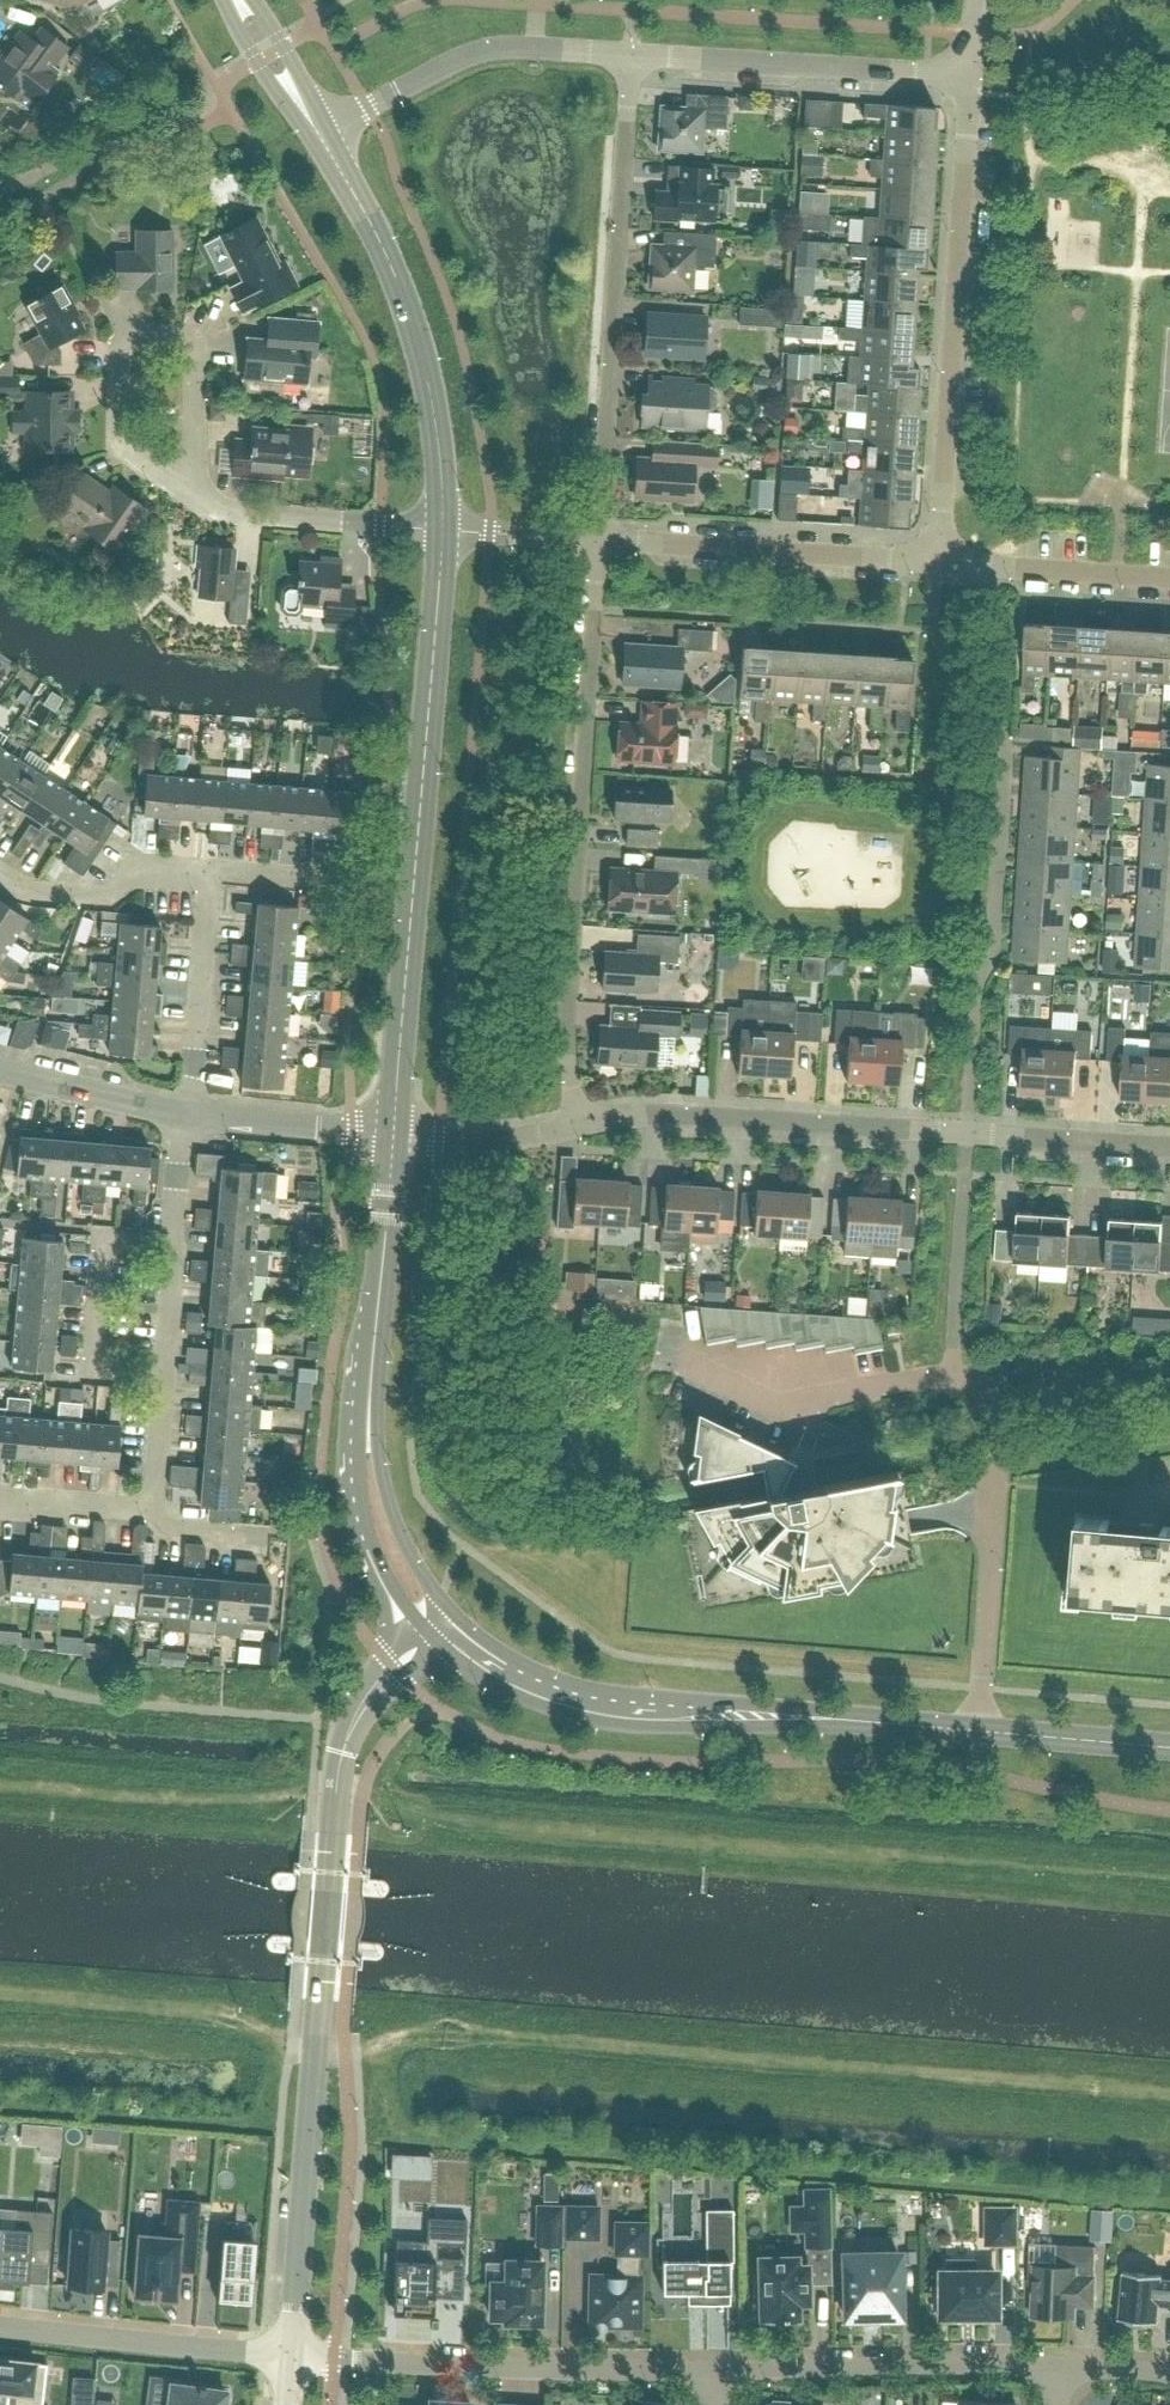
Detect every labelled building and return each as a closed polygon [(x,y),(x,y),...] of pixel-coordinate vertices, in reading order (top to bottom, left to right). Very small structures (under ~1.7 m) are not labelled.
[(74,9),(91,0),(41,0),(74,9)] [(55,67),(69,47),(42,27),(33,40),(21,31),(5,53),(7,54),(0,64),(0,87),(18,100),(28,86),(43,96),(61,71),(55,67)] [(659,139),(668,150),(701,152),(703,128),(726,130),(728,97),(694,94),(694,109),(661,106),(659,139)] [(805,99),(804,126),(826,127),(828,101),(805,99)] [(885,132),(935,135),(935,134),(934,134),(936,108),(910,106),(864,103),(863,117),(885,118),(885,132)] [(883,160),(933,163),(934,136),(935,136),(935,135),(885,132),(883,158),(883,160)] [(803,137),(801,155),(813,155),(814,138),(803,137)] [(813,155),(801,155),(800,174),(822,176),(823,155),(813,155)] [(881,189),(932,192),(932,191),(931,191),(933,164),(933,163),(883,160),(883,158),(870,157),(869,175),(882,176),(881,189)] [(666,189),(666,192),(656,191),(654,219),(677,220),(677,218),(714,221),(714,213),(717,212),(720,210),(723,207),(723,200),(721,197),(719,194),(716,192),(716,185),(712,185),(713,169),(674,166),(674,168),(675,168),(674,182),(671,182),(667,185),(666,189)] [(821,206),(822,186),(800,185),(799,204),(821,206)] [(879,217),(930,221),(930,220),(929,220),(931,193),(932,192),(881,189),(879,217)] [(798,229),(817,230),(818,213),(799,212),(798,229)] [(861,245),(927,249),(929,221),(930,222),(930,221),(879,217),(863,215),(861,244),(861,245)] [(220,236),(243,282),(231,288),(243,312),(297,285),(285,261),(280,263),(257,218),(220,236)] [(173,290),(173,265),(170,265),(170,255),(173,255),(173,231),(137,231),(137,253),(117,253),(117,289),(138,289),(138,290),(173,290)] [(685,233),(684,247),(652,245),(649,278),(659,288),(692,291),(693,266),(714,268),(716,235),(685,233)] [(796,241),(794,266),(814,268),(816,242),(796,241)] [(865,271),(916,274),(915,274),(916,269),(925,269),(927,249),(861,245),(861,244),(850,244),(849,257),(866,258),(865,271)] [(863,300),(914,303),(914,302),(913,302),(915,275),(916,275),(916,274),(865,271),(863,300)] [(71,306),(73,305),(62,286),(27,306),(42,334),(23,344),(35,365),(62,365),(62,352),(58,352),(55,346),(84,330),(71,306)] [(804,324),(805,299),(787,298),(785,323),(804,324)] [(914,304),(914,303),(863,300),(861,328),(912,332),(912,331),(911,331),(913,304),(914,304)] [(647,314),(645,354),(703,358),(706,318),(647,314)] [(316,351),(319,322),(280,319),(278,341),(249,338),(247,361),(253,361),(251,381),(306,385),(309,350),(316,351)] [(783,337),(807,338),(808,325),(784,324),(783,337)] [(859,357),(910,360),(909,360),(911,332),(912,332),(861,328),(839,327),(838,340),(860,341),(859,357)] [(868,383),(918,387),(919,367),(909,366),(909,361),(910,361),(910,360),(859,357),(859,371),(841,369),(841,382),(868,384),(868,383)] [(12,376),(12,359),(0,359),(0,375),(12,376)] [(18,394),(18,377),(0,377),(0,395),(18,394)] [(642,413),(641,426),(705,430),(706,411),(711,410),(715,406),(718,402),(718,397),(716,392),(713,388),(708,386),(708,385),(693,384),(694,379),(662,377),(661,396),(642,395),(641,413),(642,413)] [(866,412),(917,415),(916,415),(918,387),(868,383),(868,384),(867,394),(854,393),(853,411),(866,412)] [(834,417),(833,408),(847,407),(845,384),(816,386),(819,419),(834,417)] [(27,392),(27,408),(10,408),(11,430),(28,429),(28,450),(71,450),(71,392),(27,392)] [(218,419),(224,414),(224,406),(210,406),(210,419),(218,419)] [(842,439),(847,440),(915,444),(915,443),(914,443),(916,416),(917,416),(917,415),(866,412),(865,427),(843,426),(842,439)] [(338,432),(338,417),(325,416),(325,420),(325,431),(338,432)] [(798,418),(784,417),(783,433),(797,434),(798,418)] [(308,475),(311,435),(253,430),(252,442),(238,441),(238,440),(237,440),(234,475),(270,478),(271,472),(308,475)] [(654,440),(653,459),(638,458),(635,497),(691,501),(694,464),(715,465),(716,444),(654,440)] [(862,469),(913,473),(913,472),(912,472),(914,445),(915,445),(915,444),(847,440),(846,452),(863,454),(862,469)] [(781,465),(779,492),(801,493),(802,466),(781,465)] [(838,497),(860,498),(911,501),(910,500),(912,473),(913,473),(862,469),(861,485),(839,484),(838,497)] [(85,529),(99,539),(88,555),(106,567),(117,552),(118,553),(148,510),(115,487),(111,493),(85,475),(62,508),(88,526),(85,529)] [(779,493),(777,520),(795,521),(797,494),(779,493)] [(911,501),(860,498),(858,524),(853,524),(853,525),(882,526),(882,527),(908,528),(910,502),(911,502),(911,501)] [(246,625),(250,581),(233,580),(236,550),(199,546),(197,568),(202,568),(199,597),(231,599),(229,623),(246,625)] [(301,609),(302,606),(327,608),(326,627),(352,629),(355,590),(340,589),(342,559),(321,557),(321,563),(300,561),(298,588),(288,587),(283,592),(282,607),(287,613),(296,614),(301,609)] [(1050,675),(1054,624),(1053,624),(1053,625),(1027,623),(1025,650),(1023,691),(1036,692),(1037,674),(1050,675)] [(1050,675),(1079,677),(1082,626),(1082,627),(1055,625),(1055,624),(1054,624),(1050,675)] [(1082,626),(1079,677),(1077,699),(1090,700),(1092,678),(1108,679),(1111,628),(1110,628),(1110,629),(1083,627),(1083,626),(1082,626)] [(625,644),(623,683),(679,687),(681,649),(711,651),(712,631),(678,628),(677,648),(625,644)] [(1112,628),(1111,628),(1108,679),(1124,680),(1123,691),(1136,692),(1140,630),(1139,630),(1139,631),(1112,629),(1112,628)] [(1141,630),(1140,630),(1136,692),(1148,692),(1149,682),(1165,683),(1168,632),(1168,633),(1141,631),(1141,630)] [(767,721),(768,699),(772,649),(771,649),(744,648),(744,647),(742,647),(738,703),(739,703),(739,697),(756,698),(754,721),(767,721)] [(772,649),(768,699),(797,701),(800,651),(799,651),(772,650),(772,649)] [(812,719),(824,720),(829,652),(828,652),(828,653),(801,651),(800,651),(797,701),(813,702),(812,719)] [(838,704),(854,705),(858,654),(857,654),(857,655),(830,653),(829,652),(824,720),(824,725),(837,726),(838,704)] [(881,729),(883,707),(886,656),(885,657),(858,655),(858,654),(854,705),(870,706),(868,728),(881,729)] [(887,656),(886,656),(883,707),(896,708),(895,730),(908,731),(911,685),(912,685),(913,659),(887,657),(887,656)] [(620,722),(617,760),(673,763),(676,726),(674,726),(676,703),(642,701),(641,724),(620,722)] [(688,705),(689,719),(711,717),(710,704),(688,705)] [(1019,734),(1047,736),(1048,723),(1046,721),(1021,720),(1019,734)] [(1048,723),(1047,736),(1075,737),(1075,724),(1060,723),(1048,723)] [(1161,746),(1169,746),(1169,723),(1162,723),(1162,726),(1161,746)] [(1074,745),(1103,747),(1104,734),(1104,726),(1075,724),(1075,737),(1074,745)] [(1145,745),(1161,746),(1162,726),(1146,724),(1145,745)] [(22,762),(9,753),(17,740),(8,734),(0,746),(0,748),(0,795),(22,762)] [(1104,734),(1103,747),(1108,747),(1108,748),(1116,748),(1117,749),(1118,734),(1104,734)] [(1025,790),(1079,794),(1079,793),(1077,793),(1079,761),(1081,761),(1081,759),(1079,759),(1080,748),(1053,746),(1052,758),(1029,756),(1028,780),(1029,780),(1028,790),(1025,789),(1025,790)] [(749,770),(764,771),(764,769),(765,754),(765,749),(750,748),(749,770)] [(0,795),(0,818),(8,823),(18,807),(22,809),(43,776),(44,776),(52,763),(38,754),(29,767),(22,762),(0,795)] [(777,755),(765,754),(764,769),(776,770),(777,755)] [(851,756),(843,755),(837,760),(836,770),(850,771),(851,756)] [(879,772),(880,756),(862,755),(861,771),(879,772)] [(1169,800),(1169,765),(1151,764),(1149,798),(1147,797),(1147,798),(1169,800)] [(170,817),(174,777),(147,775),(144,814),(170,817)] [(22,809),(43,824),(65,790),(44,776),(43,776),(22,809)] [(174,777),(170,817),(196,819),(200,779),(174,777)] [(200,779),(196,819),(222,821),(225,782),(200,779)] [(225,782),(222,821),(248,823),(251,784),(225,782)] [(251,784),(248,823),(273,826),(277,786),(251,784)] [(277,786),(273,826),(299,828),(303,788),(277,786)] [(616,786),(614,817),(633,819),(632,828),(627,828),(626,844),(656,847),(658,830),(649,830),(650,820),(669,822),(672,790),(616,786)] [(303,788),(299,828),(325,830),(328,791),(303,788)] [(55,831),(65,838),(87,804),(65,790),(43,824),(39,830),(31,842),(39,848),(47,836),(50,838),(55,831)] [(1079,794),(1025,790),(1025,791),(1028,791),(1028,801),(1026,801),(1025,823),(1023,823),(1023,824),(1076,827),(1074,826),(1076,794),(1079,794)] [(328,791),(325,830),(352,833),(355,793),(328,791)] [(1117,824),(1117,796),(1098,796),(1098,824),(1117,824)] [(1147,798),(1147,799),(1149,799),(1147,831),(1145,831),(1145,832),(1169,834),(1169,800),(1147,798)] [(65,838),(76,845),(64,864),(83,876),(117,824),(109,819),(87,804),(65,838)] [(158,838),(168,839),(170,824),(160,823),(158,838)] [(20,859),(31,842),(39,830),(30,824),(12,853),(20,859)] [(180,825),(170,824),(168,839),(179,840),(180,825)] [(1020,857),(1020,858),(1074,861),(1074,860),(1072,860),(1074,828),(1076,828),(1076,827),(1023,824),(1023,825),(1025,825),(1023,847),(1024,847),(1024,857),(1020,857)] [(210,843),(220,844),(221,828),(211,827),(210,843)] [(232,829),(221,828),(220,844),(230,845),(232,829)] [(271,848),(273,833),(262,832),(261,847),(271,848)] [(1145,832),(1145,833),(1147,833),(1145,865),(1143,865),(1142,865),(1169,867),(1169,834),(1145,832)] [(273,833),(271,848),(282,849),(283,834),(273,833)] [(323,853),(324,837),(313,837),(312,852),(323,853)] [(324,837),(323,853),(334,854),(335,838),(324,837)] [(1112,847),(1111,863),(1125,864),(1126,847),(1112,847)] [(610,867),(607,909),(609,909),(609,903),(627,904),(626,911),(674,914),(677,872),(700,874),(701,858),(655,856),(654,870),(610,867)] [(1074,861),(1020,858),(1024,859),(1023,868),(1022,868),(1020,891),(1018,890),(1018,891),(1072,895),(1072,894),(1070,894),(1072,862),(1074,862),(1074,861)] [(1124,880),(1125,864),(1111,863),(1110,879),(1124,880)] [(1142,865),(1142,866),(1145,866),(1142,898),(1140,898),(1140,899),(1169,901),(1169,867),(1142,865)] [(1016,924),(1016,925),(1070,928),(1070,927),(1068,927),(1070,895),(1072,895),(1018,891),(1018,892),(1020,892),(1019,914),(1020,914),(1019,924),(1016,924)] [(1102,896),(1089,895),(1088,908),(1101,909),(1102,896)] [(320,921),(317,897),(303,898),(307,923),(320,921)] [(1140,899),(1140,900),(1142,900),(1140,932),(1138,932),(1138,933),(1169,935),(1169,901),(1140,899)] [(13,941),(21,929),(37,939),(44,929),(0,900),(0,932),(13,941)] [(236,902),(236,907),(235,912),(251,914),(251,903),(236,902)] [(256,930),(296,934),(298,907),(259,904),(256,930)] [(120,935),(119,949),(166,954),(167,943),(159,942),(161,926),(102,921),(101,934),(120,935)] [(1070,928),(1016,925),(1016,926),(1019,926),(1019,936),(1017,936),(1016,959),(1065,962),(1068,929),(1070,929),(1070,928)] [(256,930),(254,956),(294,959),(296,934),(256,930)] [(16,971),(21,963),(5,953),(13,941),(0,932),(0,963),(15,973),(16,971)] [(605,951),(602,989),(656,992),(658,961),(677,962),(679,936),(637,933),(636,952),(605,951)] [(1138,933),(1140,934),(1138,967),(1169,969),(1169,935),(1138,933)] [(1112,955),(1135,956),(1136,938),(1113,938),(1112,955)] [(232,944),(232,954),(247,955),(248,945),(232,944)] [(97,973),(156,979),(157,964),(165,965),(166,954),(119,949),(117,964),(98,962),(97,973)] [(247,955),(232,954),(231,964),(246,966),(247,955)] [(252,982),(291,985),(294,959),(254,956),(252,982)] [(9,983),(10,980),(24,982),(25,972),(16,971),(15,973),(0,963),(0,977),(9,983)] [(115,987),(114,1001),(162,1005),(163,994),(155,993),(156,979),(97,973),(96,985),(115,987)] [(252,982),(249,1007),(289,1011),(291,985),(252,982)] [(227,1005),(242,1007),(243,996),(228,995),(227,1005)] [(764,1074),(769,1000),(743,998),(742,1007),(727,1006),(727,1011),(714,1010),(712,1034),(740,1036),(737,1073),(764,1074)] [(769,1000),(764,1074),(790,1076),(793,1039),(820,1041),(822,1012),(795,1011),(796,1002),(769,1000)] [(82,1012),(81,1023),(81,1024),(151,1030),(153,1015),(161,1016),(162,1005),(114,1001),(113,1015),(82,1012)] [(242,1007),(227,1005),(226,1016),(241,1017),(242,1007)] [(247,1033),(287,1037),(289,1011),(249,1007),(247,1033)] [(600,1025),(597,1063),(655,1067),(657,1035),(677,1036),(679,1012),(640,1009),(639,1027),(600,1025)] [(877,1011),(851,1010),(836,1009),(834,1042),(848,1043),(846,1080),(872,1082),(875,1037),(877,1011)] [(891,1038),(875,1037),(872,1082),(899,1084),(901,1046),(914,1047),(914,1046),(923,1047),(925,1017),(916,1017),(916,1013),(893,1011),(891,1038)] [(38,1021),(18,1019),(10,1043),(22,1048),(31,1043),(38,1021)] [(78,1035),(92,1036),(111,1038),(110,1053),(157,1057),(158,1046),(150,1045),(151,1030),(81,1024),(81,1023),(79,1022),(78,1035)] [(1052,1028),(1026,1026),(1011,1025),(1009,1054),(1024,1055),(1021,1092),(1048,1093),(1052,1028)] [(1147,1100),(1150,1055),(1124,1054),(1126,1028),(1110,1027),(1108,1060),(1123,1061),(1121,1098),(1147,1100)] [(1052,1028),(1048,1093),(1074,1095),(1077,1058),(1091,1059),(1093,1030),(1052,1028)] [(1151,1056),(1150,1055),(1147,1100),(1169,1101),(1169,1032),(1153,1031),(1151,1056)] [(247,1033),(245,1059),(284,1062),(287,1037),(247,1033)] [(223,1046),(223,1057),(238,1058),(239,1048),(223,1046)] [(919,1082),(931,1081),(929,1049),(917,1049),(919,1082)] [(238,1058),(223,1057),(222,1067),(237,1068),(238,1058)] [(284,1062),(245,1059),(243,1085),(282,1089),(284,1062)] [(42,1197),(47,1139),(32,1138),(33,1129),(21,1128),(17,1176),(32,1177),(30,1196),(41,1197),(42,1197)] [(62,1140),(47,1139),(42,1197),(41,1197),(40,1213),(52,1214),(55,1179),(69,1180),(73,1133),(62,1132),(62,1140)] [(84,1134),(73,1133),(69,1180),(83,1182),(82,1201),(93,1202),(99,1143),(84,1142),(84,1134)] [(121,1185),(125,1137),(114,1136),(113,1144),(99,1143),(93,1202),(92,1212),(104,1213),(107,1184),(121,1185)] [(136,1138),(125,1137),(121,1185),(135,1186),(133,1214),(142,1215),(143,1206),(146,1206),(151,1148),(135,1146),(136,1138)] [(220,1194),(260,1198),(276,1199),(278,1173),(224,1168),(225,1155),(198,1153),(196,1175),(222,1178),(220,1194)] [(573,1222),(598,1223),(602,1179),(575,1177),(575,1180),(559,1179),(556,1227),(572,1228),(573,1222)] [(628,1181),(602,1179),(598,1223),(639,1226),(642,1185),(628,1184),(628,1181)] [(689,1230),(692,1185),(666,1183),(666,1186),(651,1185),(649,1223),(663,1225),(663,1228),(689,1230)] [(692,1185),(689,1230),(688,1241),(715,1243),(717,1218),(732,1219),(734,1191),(719,1190),(719,1187),(692,1185)] [(780,1236),(783,1191),(756,1189),(756,1192),(742,1191),(740,1225),(754,1226),(753,1234),(780,1236)] [(809,1193),(783,1191),(780,1236),(806,1237),(807,1234),(821,1235),(824,1197),(809,1196),(809,1193)] [(220,1194),(218,1220),(258,1223),(260,1198),(220,1194)] [(843,1254),(870,1256),(874,1197),(847,1196),(847,1198),(833,1197),(831,1226),(845,1227),(843,1254)] [(900,1199),(874,1197),(870,1256),(896,1258),(898,1235),(913,1236),(916,1203),(900,1202),(900,1199)] [(196,1208),(196,1218),(211,1219),(212,1209),(196,1208)] [(1041,1263),(1045,1213),(1018,1212),(1017,1230),(997,1229),(995,1259),(1015,1261),(1041,1263)] [(1045,1213),(1041,1263),(1068,1265),(1068,1264),(1087,1265),(1090,1235),(1070,1234),(1071,1215),(1045,1213)] [(211,1219),(196,1218),(195,1229),(210,1230),(211,1219)] [(1090,1235),(1087,1265),(1107,1267),(1134,1269),(1137,1220),(1110,1218),(1109,1236),(1090,1235)] [(216,1246),(255,1249),(258,1223),(218,1220),(216,1246)] [(1134,1269),(1160,1271),(1160,1270),(1169,1271),(1169,1240),(1162,1240),(1164,1221),(1137,1220),(1134,1269)] [(272,1246),(274,1224),(261,1223),(259,1245),(272,1246)] [(22,1264),(61,1267),(64,1241),(24,1237),(22,1264)] [(86,1243),(71,1241),(70,1252),(85,1253),(86,1243)] [(269,1250),(255,1249),(216,1246),(214,1272),(253,1275),(267,1276),(269,1250)] [(192,1259),(191,1270),(206,1271),(207,1261),(192,1259)] [(9,1289),(19,1289),(59,1293),(66,1294),(67,1283),(60,1283),(61,1267),(22,1264),(12,1263),(9,1289)] [(206,1271),(191,1270),(190,1280),(205,1281),(206,1271)] [(211,1297),(251,1301),(253,1275),(214,1272),(211,1297)] [(67,1283),(66,1294),(82,1295),(82,1285),(67,1283)] [(17,1315),(57,1319),(59,1293),(19,1289),(17,1315)] [(82,1295),(66,1294),(65,1304),(81,1305),(82,1295)] [(209,1324),(217,1325),(217,1324),(249,1326),(249,1325),(257,1326),(264,1327),(267,1302),(251,1301),(211,1297),(209,1324)] [(714,1307),(699,1306),(700,1307),(706,1344),(707,1344),(707,1341),(720,1339),(714,1307)] [(734,1336),(729,1308),(714,1307),(720,1339),(734,1336)] [(736,1343),(750,1341),(744,1309),(729,1308),(734,1336),(735,1343),(736,1346),(737,1346),(736,1343)] [(750,1341),(763,1338),(764,1338),(759,1310),(744,1309),(750,1341)] [(779,1343),(774,1311),(759,1310),(764,1338),(763,1338),(765,1348),(766,1348),(766,1345),(779,1343)] [(187,1311),(187,1322),(202,1323),(203,1313),(187,1311)] [(779,1343),(793,1340),(788,1312),(774,1311),(779,1343)] [(809,1345),(803,1313),(788,1312),(793,1340),(795,1350),(796,1350),(795,1347),(809,1345)] [(809,1345),(823,1342),(818,1314),(803,1313),(809,1345)] [(825,1349),(838,1347),(833,1315),(818,1314),(823,1342),(824,1352),(825,1352),(825,1349)] [(17,1315),(15,1341),(55,1344),(57,1319),(17,1315)] [(852,1344),(847,1316),(833,1315),(838,1347),(852,1344)] [(855,1351),(868,1349),(862,1317),(847,1316),(852,1344),(854,1354),(855,1354),(855,1351)] [(882,1349),(883,1349),(877,1318),(862,1317),(868,1349),(881,1346),(882,1349)] [(1165,1320),(1165,1324),(1161,1324),(1160,1336),(1169,1336),(1169,1320),(1165,1320)] [(202,1323),(187,1322),(186,1332),(201,1333),(202,1323)] [(886,1325),(889,1342),(904,1340),(901,1322),(886,1325)] [(217,1325),(215,1349),(255,1353),(257,1326),(249,1325),(249,1326),(217,1324),(217,1325)] [(62,1345),(77,1346),(78,1336),(63,1334),(62,1345)] [(55,1344),(15,1341),(13,1368),(52,1371),(55,1344)] [(77,1346),(62,1345),(61,1355),(76,1357),(77,1346)] [(213,1375),(252,1379),(255,1353),(215,1349),(213,1375)] [(191,1363),(190,1373),(205,1375),(206,1364),(191,1363)] [(205,1375),(190,1373),(189,1384),(205,1385),(205,1375)] [(250,1404),(252,1379),(213,1375),(210,1401),(250,1404)] [(15,1456),(20,1398),(8,1397),(7,1416),(0,1415),(0,1455),(15,1456)] [(31,1399),(20,1398),(15,1456),(29,1458),(29,1466),(40,1467),(44,1419),(30,1418),(31,1399)] [(51,1459),(66,1461),(71,1402),(60,1401),(58,1420),(44,1419),(40,1467),(51,1468),(51,1459)] [(210,1401),(208,1427),(248,1430),(248,1429),(259,1430),(261,1405),(250,1404),(210,1401)] [(83,1403),(71,1402),(66,1461),(81,1462),(80,1470),(91,1471),(95,1423),(81,1422),(83,1403)] [(101,1486),(102,1472),(103,1464),(119,1465),(124,1407),(111,1406),(109,1425),(95,1423),(91,1471),(89,1490),(96,1491),(101,1486)] [(187,1414),(186,1425),(201,1426),(202,1416),(187,1414)] [(795,1461),(697,1414),(697,1416),(699,1417),(694,1450),(696,1450),(696,1449),(701,1450),(698,1475),(688,1477),(688,1479),(691,1478),(691,1480),(762,1466),(767,1495),(694,1508),(694,1510),(696,1509),(713,1539),(714,1538),(713,1537),(718,1535),(730,1557),(723,1564),(724,1565),(726,1564),(757,1578),(757,1577),(756,1577),(758,1572),(781,1583),(780,1592),(782,1593),(782,1591),(816,1584),(815,1583),(814,1583),(813,1578),(838,1573),(843,1582),(844,1581),(843,1579),(867,1554),(866,1553),(865,1554),(861,1551),(878,1532),(887,1536),(888,1535),(886,1534),(891,1500),(889,1500),(889,1501),(884,1500),(887,1475),(897,1474),(896,1472),(894,1473),(894,1471),(822,1484),(822,1485),(809,1487),(808,1482),(786,1472),(791,1461),(794,1462),(795,1461)] [(201,1426),(186,1425),(185,1435),(200,1436),(201,1426)] [(208,1427),(206,1452),(246,1456),(248,1430),(208,1427)] [(172,1465),(171,1475),(243,1481),(246,1456),(206,1452),(205,1468),(197,1467),(172,1465)] [(243,1481),(171,1475),(170,1485),(203,1488),(201,1505),(241,1508),(243,1481)] [(1164,1525),(1164,1534),(1109,1530),(1110,1520),(1079,1518),(1073,1584),(1068,1583),(1067,1599),(1085,1601),(1085,1597),(1169,1605),(1169,1525),(1164,1525)] [(91,1560),(88,1599),(113,1601),(118,1552),(104,1551),(106,1525),(103,1521),(95,1520),(93,1537),(92,1553),(91,1560)] [(40,1555),(36,1595),(35,1610),(59,1612),(60,1597),(62,1597),(65,1557),(50,1556),(53,1530),(48,1525),(42,1524),(42,1533),(40,1548),(40,1555)] [(113,1601),(138,1604),(139,1604),(142,1572),(143,1572),(145,1542),(147,1525),(139,1524),(134,1528),(132,1554),(118,1552),(113,1601)] [(30,1547),(40,1548),(42,1533),(31,1532),(30,1547)] [(81,1552),(92,1553),(93,1537),(83,1536),(81,1552)] [(145,1542),(143,1572),(142,1572),(139,1604),(138,1604),(137,1619),(164,1621),(168,1575),(153,1573),(156,1543),(145,1542)] [(163,1629),(189,1631),(196,1543),(186,1543),(183,1576),(168,1575),(164,1621),(163,1629)] [(203,1544),(196,1543),(189,1631),(215,1633),(219,1579),(204,1578),(206,1548),(203,1544)] [(10,1593),(36,1595),(40,1555),(13,1553),(10,1593)] [(62,1597),(88,1599),(91,1560),(65,1557),(62,1597)] [(246,1574),(247,1559),(237,1558),(235,1573),(246,1574)] [(247,1559),(246,1574),(256,1575),(257,1560),(247,1559)] [(241,1628),(245,1581),(219,1579),(215,1633),(214,1633),(241,1636),(242,1628),(241,1628)] [(271,1584),(245,1581),(241,1628),(242,1628),(268,1630),(271,1584)] [(278,1663),(280,1642),(262,1640),(260,1662),(278,1663)] [(804,2204),(788,2204),(789,2232),(805,2232),(805,2247),(829,2246),(828,2188),(804,2189),(804,2204)] [(560,2244),(561,2206),(537,2205),(536,2243),(560,2244)] [(567,2236),(597,2237),(597,2207),(567,2206),(567,2236)] [(15,2228),(0,2227),(0,2280),(28,2282),(29,2263),(48,2265),(52,2212),(16,2209),(15,2228)] [(733,2209),(706,2209),(707,2259),(662,2260),(662,2292),(703,2292),(703,2303),(729,2303),(729,2261),(733,2261),(733,2209)] [(1012,2243),(1013,2209),(986,2209),(986,2242),(1012,2243)] [(223,2237),(218,2300),(250,2302),(255,2240),(257,2221),(224,2218),(223,2237)] [(133,2295),(140,2296),(143,2300),(151,2300),(155,2297),(175,2299),(178,2257),(194,2258),(197,2222),(165,2219),(164,2235),(138,2233),(133,2295)] [(397,2241),(393,2315),(433,2317),(434,2300),(463,2301),(465,2261),(436,2259),(437,2246),(466,2247),(467,2222),(429,2220),(428,2243),(397,2241)] [(591,2275),(590,2324),(639,2325),(640,2276),(637,2276),(637,2253),(646,2253),(647,2223),(616,2222),(615,2253),(619,2253),(619,2276),(591,2275)] [(72,2228),(70,2253),(68,2253),(66,2279),(68,2279),(68,2285),(101,2287),(102,2282),(118,2284),(121,2242),(105,2240),(106,2230),(72,2228)] [(1032,2316),(1068,2317),(1075,2317),(1075,2306),(1093,2306),(1096,2246),(1057,2244),(1057,2261),(1029,2260),(1029,2284),(1033,2284),(1032,2316)] [(899,2316),(898,2261),(898,2252),(843,2253),(845,2317),(899,2316)] [(771,2319),(798,2318),(797,2302),(808,2302),(807,2265),(796,2265),(796,2256),(759,2257),(759,2274),(753,2274),(754,2294),(760,2294),(760,2317),(771,2317),(771,2319)] [(940,2272),(940,2293),(935,2293),(935,2312),(940,2312),(940,2315),(995,2315),(995,2272),(974,2272),(974,2259),(945,2259),(945,2272),(940,2272)] [(485,2282),(491,2282),(490,2317),(505,2317),(504,2322),(540,2323),(542,2260),(506,2260),(506,2262),(485,2262),(485,2282)] [(1123,2271),(1122,2272),(1125,2273),(1120,2317),(1118,2317),(1118,2318),(1158,2322),(1158,2321),(1156,2320),(1158,2303),(1169,2304),(1169,2275),(1123,2271)] [(47,2364),(0,2359),(0,2390),(14,2391),(13,2404),(42,2404),(47,2364)] [(227,2391),(205,2388),(206,2385),(199,2384),(199,2387),(172,2383),(169,2404),(225,2404),(227,2391)] [(941,2404),(954,2404),(955,2390),(942,2389),(941,2404)]
